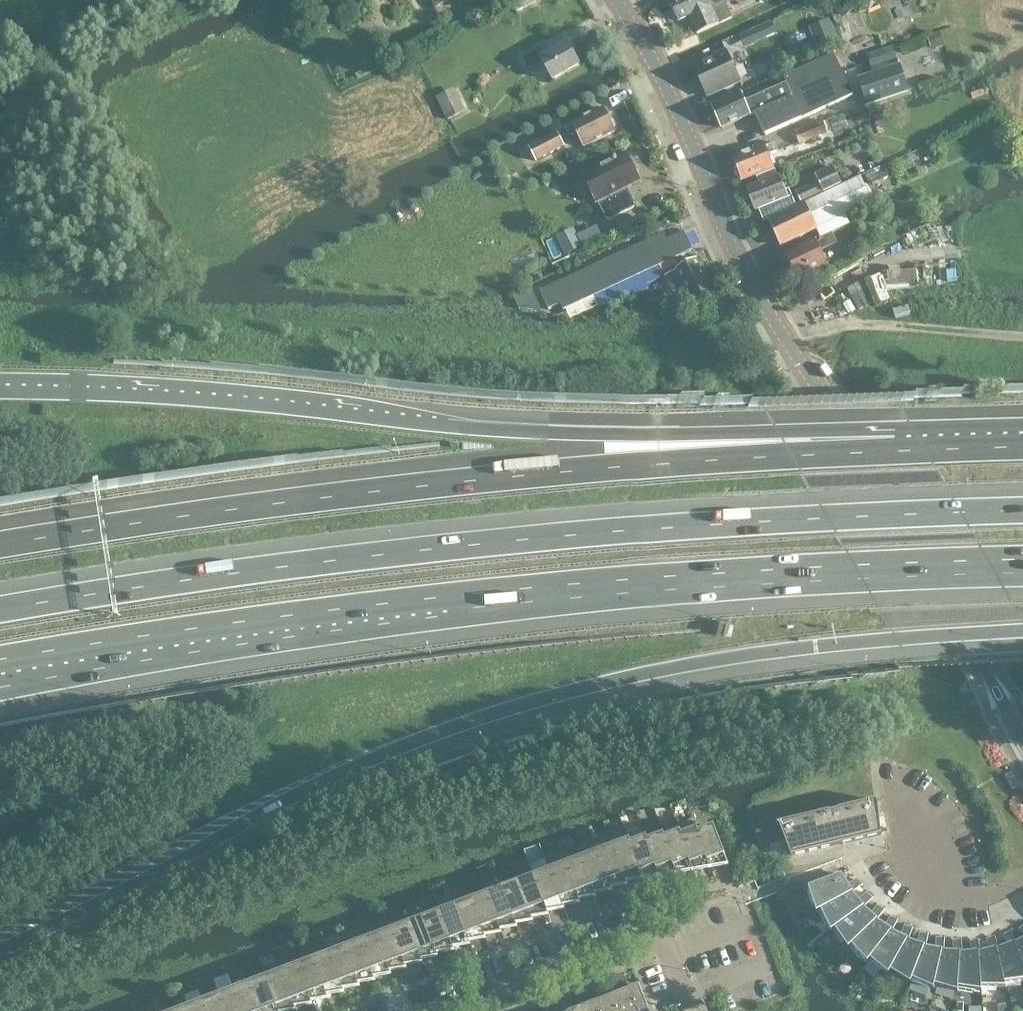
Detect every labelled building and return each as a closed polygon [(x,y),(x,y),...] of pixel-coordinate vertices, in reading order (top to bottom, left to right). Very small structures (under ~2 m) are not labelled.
[(435,4),(437,8),(452,0),(432,0),(435,4)] [(513,2),(519,12),(538,1),(537,0),(516,0),(513,2)] [(733,18),(725,0),(678,0),(671,3),(679,21),(690,16),(698,34),(733,18)] [(833,4),(842,15),(855,4),(852,0),(837,0),(833,4)] [(820,50),(840,42),(830,19),(810,27),(820,50)] [(778,33),(772,21),(739,36),(744,48),(778,33)] [(940,33),(931,36),(935,49),(944,46),(940,33)] [(580,65),(568,43),(545,56),(541,48),(523,58),(529,69),(543,61),(554,80),(580,65)] [(875,74),(860,79),(868,104),(908,90),(900,66),(899,66),(893,48),(869,56),(875,74)] [(695,66),(708,97),(741,82),(727,51),(695,66)] [(712,106),(722,129),(756,113),(766,135),(853,95),(844,74),(835,54),(784,77),(787,83),(745,102),(741,93),(712,106)] [(449,119),(466,110),(455,89),(438,97),(449,119)] [(604,109),(566,128),(571,138),(578,134),(585,147),(616,132),(615,129),(616,126),(615,122),(613,120),(609,119),(604,109)] [(829,121),(823,123),(826,132),(832,130),(829,121)] [(823,122),(796,132),(801,144),(827,134),(826,132),(823,123),(823,122)] [(565,147),(558,133),(530,148),(538,161),(565,147)] [(765,146),(735,158),(739,168),(738,171),(740,177),(743,178),(744,181),(756,176),(774,168),(769,155),(779,151),(776,143),(766,147),(765,146)] [(608,221),(637,206),(630,193),(627,194),(625,189),(640,181),(637,174),(638,169),(635,162),(630,160),(626,153),(584,175),(597,202),(599,202),(608,221)] [(871,156),(866,157),(871,169),(876,168),(871,156)] [(862,163),(854,165),(856,171),(864,168),(862,163)] [(884,166),(867,174),(870,181),(871,181),(874,186),(889,178),(884,166)] [(821,183),(797,194),(802,203),(842,184),(834,167),(817,175),(821,183)] [(760,184),(747,189),(756,211),(789,198),(780,176),(778,177),(774,168),(756,176),(760,184)] [(782,246),(817,229),(847,215),(873,203),(861,177),(770,220),(782,246)] [(817,229),(823,242),(818,243),(817,240),(786,255),(791,266),(790,270),(792,275),(797,277),(798,279),(829,265),(822,250),(837,243),(832,233),(851,224),(847,215),(817,229)] [(566,254),(582,245),(574,227),(557,236),(566,254)] [(574,284),(570,277),(539,292),(548,311),(559,305),(562,312),(693,251),(694,251),(684,232),(574,284)] [(531,248),(510,266),(517,274),(538,257),(531,248)] [(693,301),(694,304),(715,294),(698,259),(677,269),(678,271),(665,277),(680,307),(693,301)] [(532,288),(513,297),(513,298),(518,309),(542,311),(532,289),(532,288)] [(883,835),(883,833),(882,833),(878,803),(881,802),(880,801),(840,810),(841,811),(831,813),(831,812),(779,825),(779,826),(782,826),(793,856),(883,835)] [(715,827),(699,833),(698,833),(708,859),(707,859),(711,868),(730,865),(715,827)] [(708,859),(698,833),(699,833),(698,829),(682,835),(681,836),(692,861),(690,862),(694,871),(711,868),(707,859),(708,859)] [(692,861),(681,836),(682,835),(681,832),(666,838),(664,839),(675,864),(673,865),(677,874),(694,871),(690,862),(692,861)] [(675,864),(664,839),(666,838),(664,835),(649,841),(647,841),(658,867),(657,867),(660,877),(677,874),(673,865),(675,864)] [(658,867),(647,841),(649,841),(647,838),(632,844),(631,844),(641,870),(640,870),(643,879),(660,877),(657,867),(658,867)] [(641,870),(631,844),(632,844),(630,841),(614,847),(628,885),(629,885),(628,882),(643,879),(640,870),(641,870)] [(628,885),(614,847),(598,853),(612,891),(613,891),(612,888),(628,885)] [(612,891),(598,853),(582,859),(597,897),(598,897),(596,894),(612,891)] [(597,897),(582,859),(566,865),(581,903),(580,900),(597,897)] [(581,903),(566,865),(551,871),(565,909),(566,909),(565,906),(581,903)] [(565,909),(551,871),(535,877),(549,915),(550,915),(549,912),(565,909)] [(820,912),(851,891),(853,893),(862,885),(857,879),(849,886),(842,875),(842,874),(821,884),(818,878),(802,884),(806,893),(808,892),(812,905),(816,904),(819,913),(820,912)] [(549,915),(535,877),(519,883),(533,921),(534,921),(533,918),(549,915)] [(533,921),(519,883),(503,889),(518,927),(519,927),(517,924),(533,921)] [(518,927),(503,889),(488,895),(502,933),(503,933),(502,930),(518,927)] [(834,931),(862,906),(864,908),(873,898),(867,893),(860,901),(853,893),(851,891),(820,912),(826,925),(829,924),(833,932),(834,931)] [(502,933),(488,895),(472,901),(486,939),(487,939),(486,936),(502,933)] [(486,939),(472,901),(456,906),(471,945),(472,945),(470,942),(486,939)] [(471,945),(456,906),(441,912),(455,951),(456,951),(455,948),(471,945)] [(851,948),(875,919),(878,921),(885,910),(878,906),(872,915),(864,908),(862,906),(834,931),(842,943),(845,941),(850,949),(851,948)] [(455,951),(441,912),(424,919),(439,957),(438,954),(455,951)] [(870,962),(890,930),(893,932),(898,920),(891,917),(887,927),(878,921),(875,919),(851,948),(860,959),(863,957),(869,963),(870,962)] [(439,957),(424,919),(409,924),(423,963),(424,963),(423,960),(439,957)] [(423,963),(409,924),(393,931),(407,969),(408,969),(407,965),(423,963)] [(906,940),(909,940),(913,928),(906,926),(902,936),(893,932),(890,930),(870,962),(881,972),(883,969),(890,975),(890,974),(906,940)] [(407,969),(393,931),(378,936),(392,975),(391,972),(407,969)] [(1017,943),(1011,932),(1005,936),(1010,945),(1000,949),(997,950),(1006,987),(1020,986),(1020,982),(1022,982),(1022,966),(1015,945),(1017,943)] [(923,947),(926,947),(928,935),(921,933),(919,944),(909,940),(906,940),(890,974),(902,982),(904,979),(912,984),(912,983),(923,947)] [(392,975),(378,936),(361,942),(376,981),(377,981),(376,977),(392,975)] [(997,950),(1000,949),(995,937),(988,940),(992,950),(981,952),(979,953),(982,991),(997,992),(997,988),(1006,988),(1006,987),(997,950)] [(942,951),(944,951),(945,939),(937,938),(937,949),(926,947),(923,947),(912,983),(925,989),(927,986),(935,990),(935,989),(942,951)] [(960,953),(963,953),(962,940),(954,941),(955,952),(944,951),(942,951),(935,989),(949,993),(950,990),(959,993),(959,991),(960,953)] [(979,953),(981,952),(979,940),(971,942),(974,952),(963,953),(960,953),(959,991),(973,994),(974,990),(983,992),(982,991),(979,953)] [(1017,943),(1015,945),(1022,966),(1022,940),(1017,943)] [(376,981),(361,942),(346,948),(360,987),(361,987),(360,983),(376,981)] [(360,987),(346,948),(330,954),(345,993),(344,989),(360,987)] [(345,993),(330,954),(314,960),(329,999),(330,999),(328,995),(345,993)] [(329,999),(314,960),(299,966),(313,1005),(314,1004),(313,1001),(329,999)] [(313,1005),(299,966),(282,972),(297,1010),(298,1010),(296,1007),(313,1005)] [(282,972),(267,978),(279,1010),(296,1010),(297,1010),(282,972)] [(626,983),(624,975),(617,977),(620,985),(626,983)] [(620,985),(617,977),(610,980),(613,988),(620,985)] [(267,978),(251,984),(261,1010),(279,1010),(267,978)] [(251,984),(235,990),(243,1010),(261,1010),(251,984)] [(640,986),(622,993),(629,1010),(650,1010),(640,986)] [(593,995),(590,987),(583,990),(586,998),(593,995)] [(235,990),(220,996),(225,1010),(243,1010),(235,990)] [(586,998),(583,990),(576,993),(579,1000),(586,998)] [(622,993),(605,999),(610,1010),(629,1010),(622,993)] [(220,996),(204,1002),(207,1010),(225,1010),(220,996)] [(605,999),(589,1005),(591,1010),(610,1010),(605,999)] [(559,1008),(556,1000),(549,1003),(552,1010),(559,1008)] [(204,1002),(188,1008),(190,1010),(207,1010),(204,1002)] [(549,1003),(542,1005),(544,1010),(551,1010),(552,1010),(549,1003)]
